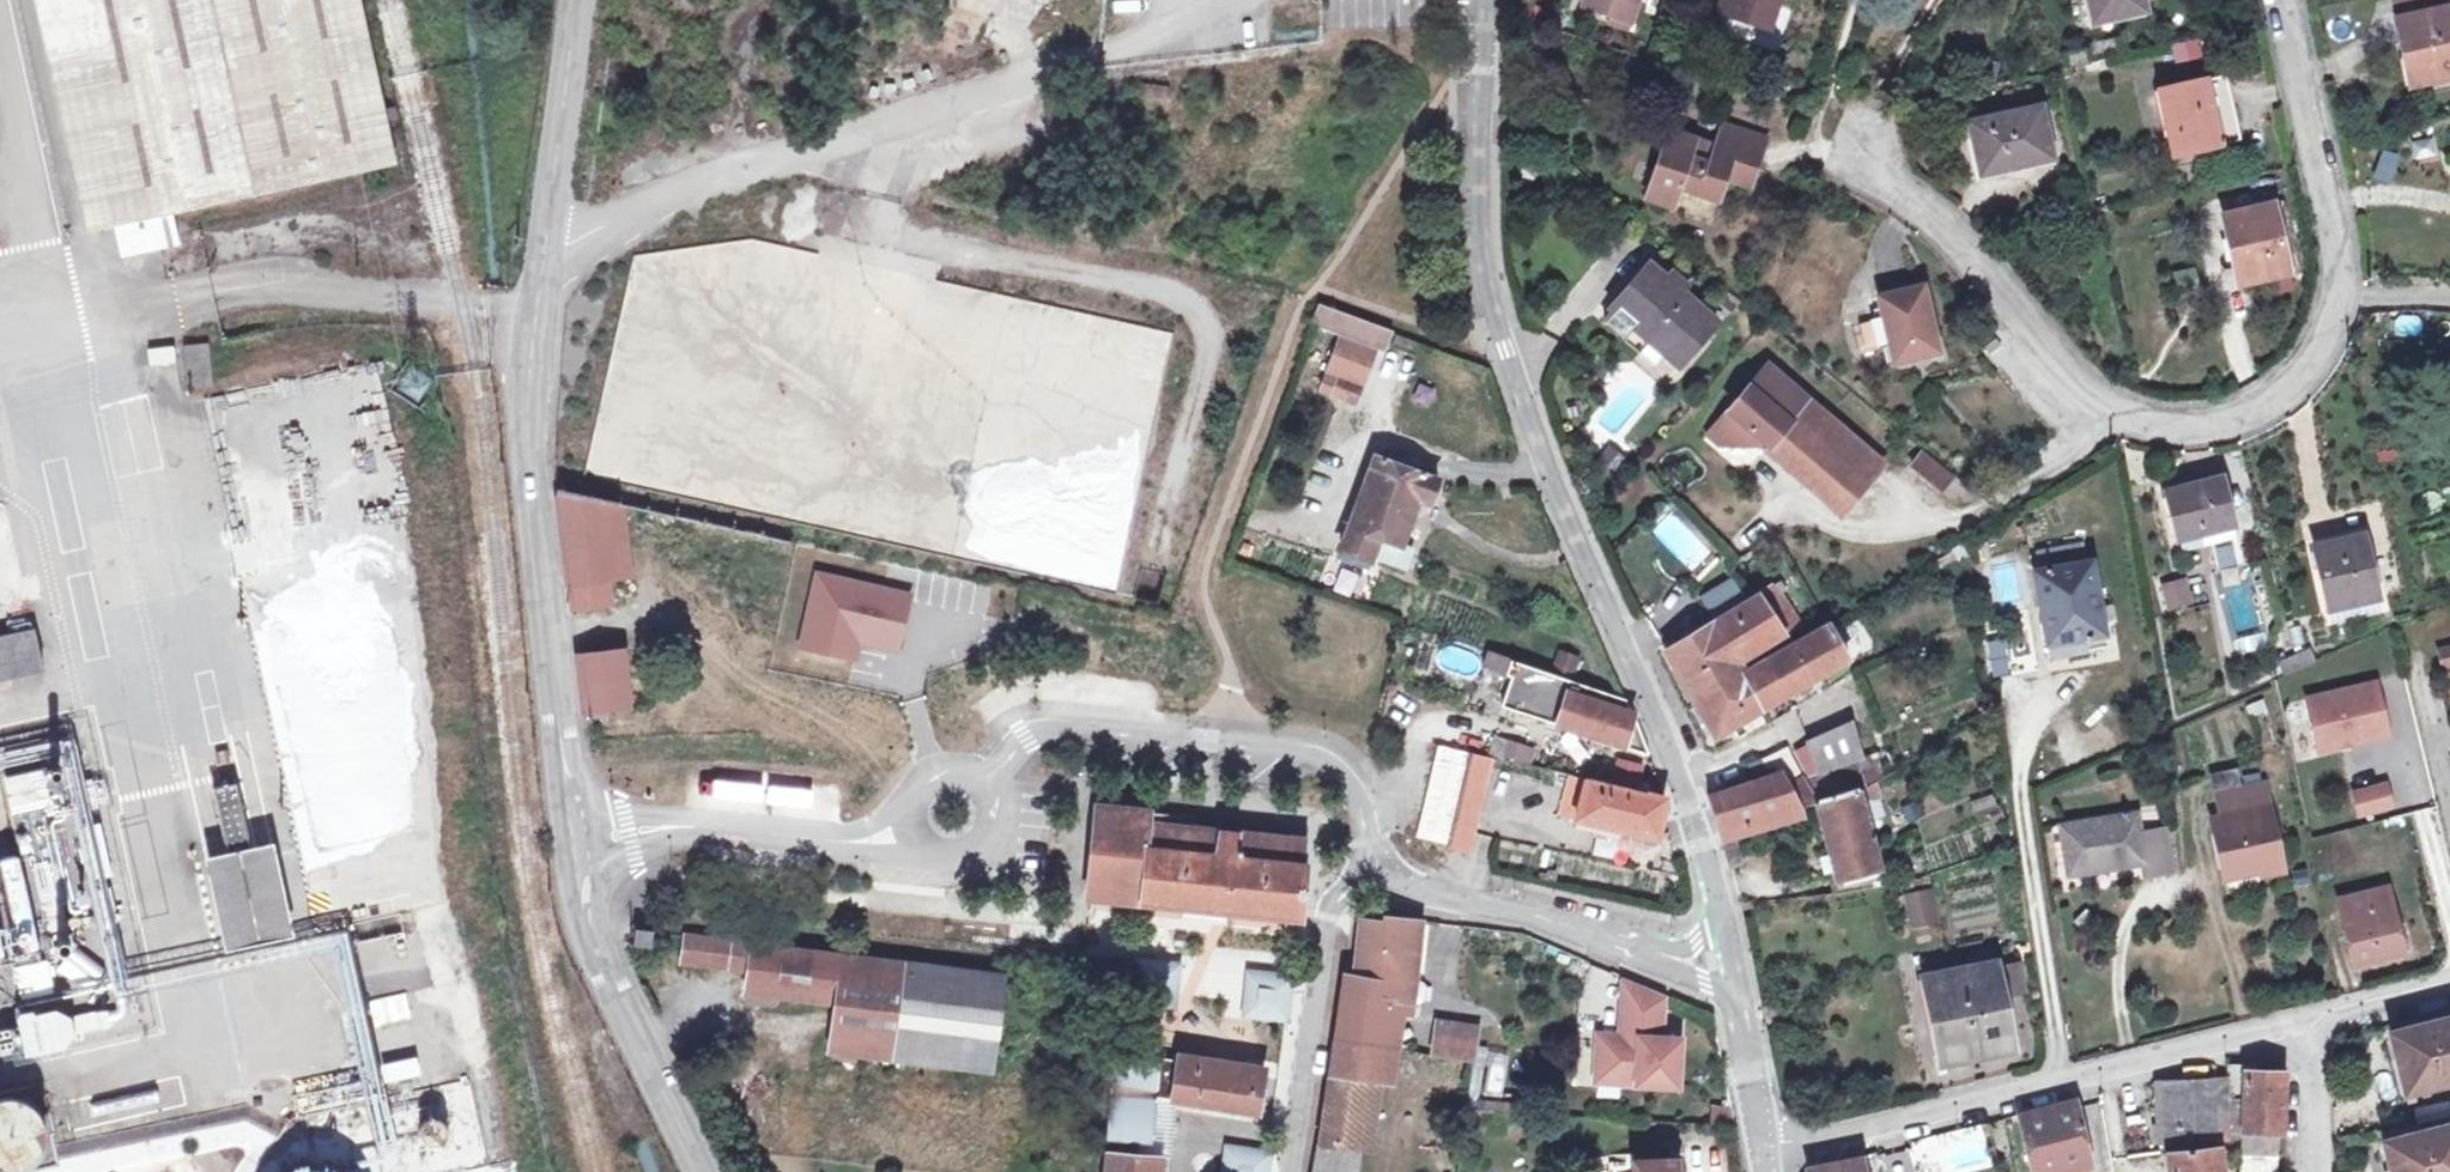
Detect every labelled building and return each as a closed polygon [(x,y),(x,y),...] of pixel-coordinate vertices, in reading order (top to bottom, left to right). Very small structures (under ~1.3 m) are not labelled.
[(65,0),(37,0),(87,231),(115,225),(65,0)] [(360,0),(65,0),(115,225),(173,212),(396,163),(360,0)] [(1585,6),(1613,15),(1634,22),(1641,0),(1587,0),(1585,6)] [(1720,12),(1765,27),(1770,14),(1777,16),(1782,0),(1724,0),(1720,12)] [(2097,22),(2147,11),(2144,0),(2092,0),(2097,22)] [(2415,85),(2449,78),(2449,3),(2449,0),(2397,0),(2415,85)] [(1770,14),(1765,27),(1772,29),(1777,16),(1770,14)] [(1634,22),(1613,15),(1610,22),(1631,29),(1634,22)] [(2162,90),(2176,155),(2242,140),(2227,75),(2162,90)] [(1982,172),(2040,159),(2038,148),(2050,145),(2041,106),(1971,122),(1982,172)] [(1670,130),(1647,198),(1675,207),(1681,188),(1720,201),(1727,178),(1732,165),(1757,173),(1768,139),(1724,124),(1716,146),(1670,130)] [(2053,157),(2050,145),(2038,148),(2040,159),(2053,157)] [(1529,157),(1517,173),(1532,185),(1544,169),(1529,157)] [(1757,173),(1732,165),(1727,178),(1753,186),(1757,173)] [(2274,203),(2290,270),(2297,268),(2283,201),(2274,203)] [(2224,215),(2240,281),(2273,274),(2290,270),(2274,203),(2224,215)] [(180,243),(173,212),(115,225),(121,256),(180,243)] [(626,255),(628,308),(937,294),(935,242),(626,255)] [(1620,306),(1685,362),(1719,321),(1683,290),(1669,279),(1654,266),(1620,306)] [(2273,274),(2277,292),(2293,290),(2290,270),(2273,274)] [(1669,279),(1683,290),(1687,285),(1674,273),(1669,279)] [(1896,362),(1940,351),(1924,286),(1880,297),(1886,318),(1861,324),(1867,353),(1885,348),(1888,362),(1896,361),(1896,362)] [(872,454),(888,486),(905,457),(940,456),(952,437),(962,457),(962,431),(981,431),(981,395),(968,415),(961,401),(943,410),(943,380),(981,379),(980,336),(1031,335),(1031,299),(601,306),(604,485),(700,483),(692,468),(708,442),(776,441),(792,473),(801,457),(792,452),(826,435),(827,490),(852,505),(850,395),(882,413),(883,448),(872,454)] [(1392,332),(1320,305),(1315,319),(1344,330),(1378,342),(1386,345),(1392,332)] [(1685,362),(1620,306),(1606,323),(1642,354),(1651,343),(1680,367),(1685,362)] [(1378,342),(1344,330),(1341,338),(1374,351),(1378,342)] [(1362,383),(1374,351),(1341,338),(1328,371),(1362,383)] [(213,383),(209,344),(185,346),(189,385),(213,383)] [(173,345),(148,349),(151,366),(176,362),(173,345)] [(1747,436),(1751,430),(1768,445),(1770,446),(1794,418),(1793,417),(1808,398),(1769,365),(1709,435),(1721,445),(1747,445),(1747,436)] [(1355,402),(1360,388),(1339,380),(1333,394),(1355,402)] [(1793,417),(1794,418),(1867,485),(1885,464),(1808,398),(1793,417)] [(1766,449),(1843,514),(1867,485),(1794,418),(1770,446),(1768,445),(1766,449)] [(2032,431),(2041,445),(2054,436),(2045,423),(2032,431)] [(2407,439),(2410,454),(2421,452),(2418,437),(2407,439)] [(1611,449),(1600,462),(1614,473),(1625,460),(1611,449)] [(1060,469),(1031,471),(1033,489),(1063,487),(1068,547),(1118,543),(1117,528),(1102,530),(1100,505),(1098,505),(1094,451),(1059,454),(1060,469)] [(1913,467),(1942,491),(1955,476),(1926,452),(1913,467)] [(1370,562),(1373,555),(1379,538),(1401,546),(1418,499),(1430,504),(1439,480),(1375,457),(1341,551),(1370,562)] [(2222,477),(2167,491),(2180,540),(2181,539),(2235,525),(2222,477)] [(624,540),(610,537),(613,504),(557,492),(571,608),(608,603),(605,579),(629,576),(624,540)] [(2238,538),(2235,525),(2181,539),(2184,552),(2238,538)] [(2329,609),(2380,597),(2375,576),(2368,577),(2359,537),(2314,547),(2329,609)] [(1412,550),(1401,546),(1379,538),(1373,555),(1406,567),(1412,550)] [(2035,571),(2050,659),(2086,653),(2083,639),(2106,635),(2093,562),(2088,563),(2085,544),(2037,552),(2040,571),(2035,571)] [(898,650),(909,596),(818,576),(802,647),(855,658),(859,641),(871,634),(878,645),(898,650)] [(2163,611),(2190,608),(2187,578),(2160,581),(2163,611)] [(1783,580),(1759,595),(1785,635),(1800,625),(1780,593),(1788,588),(1783,580)] [(1716,621),(1740,662),(1785,635),(1759,595),(1746,603),(1752,613),(1740,620),(1734,610),(1716,621)] [(2380,597),(2329,609),(2332,621),(2382,609),(2380,597)] [(1734,610),(1740,620),(1752,613),(1746,603),(1734,610)] [(1716,737),(1766,708),(1747,674),(1740,662),(1716,621),(1713,622),(1665,651),(1716,737)] [(1769,661),(1789,694),(1849,659),(1830,624),(1769,661)] [(35,629),(0,637),(0,681),(44,671),(35,629)] [(871,634),(859,641),(878,645),(871,634)] [(2440,650),(2445,668),(2449,667),(2449,648),(2440,650)] [(2295,655),(2299,670),(2314,663),(2309,650),(2295,655)] [(627,705),(622,651),(576,656),(584,710),(627,705)] [(1572,675),(1577,658),(1560,652),(1554,669),(1572,675)] [(1517,663),(1488,653),(1483,668),(1512,677),(1517,663)] [(2281,662),(2286,675),(2299,670),(2295,655),(2281,662)] [(1747,674),(1766,708),(1789,694),(1769,661),(1747,674)] [(1517,663),(1512,677),(1502,705),(1557,723),(1557,725),(1650,755),(1634,713),(1626,700),(1517,663)] [(2306,697),(2318,750),(2387,735),(2375,682),(2306,697)] [(2247,706),(2251,717),(2269,710),(2264,699),(2247,706)] [(1808,741),(1830,795),(1858,787),(1859,790),(1872,784),(1865,762),(1852,721),(1808,741)] [(1494,757),(1532,764),(1535,745),(1497,739),(1494,757)] [(1808,783),(1817,799),(1830,795),(1808,741),(1792,749),(1808,783)] [(1447,844),(1469,753),(1439,746),(1417,837),(1447,844)] [(1470,852),(1493,758),(1471,753),(1449,847),(1470,852)] [(1865,762),(1872,784),(1878,781),(1885,777),(1880,758),(1865,762)] [(11,816),(57,806),(48,767),(2,778),(11,816)] [(1708,798),(1719,831),(1734,827),(1804,808),(1803,807),(1793,790),(1783,772),(1708,798)] [(1657,839),(1666,799),(1572,776),(1561,814),(1576,818),(1576,820),(1629,832),(1657,839)] [(1859,790),(1868,820),(1887,815),(1878,781),(1872,784),(1859,790)] [(2216,832),(2223,865),(2249,860),(2264,870),(2284,866),(2266,781),(2217,791),(2226,830),(2216,832)] [(251,847),(237,783),(214,789),(228,852),(230,864),(254,859),(251,847)] [(1793,790),(1803,807),(1819,803),(1817,799),(1808,783),(1793,790)] [(2357,793),(2362,813),(2394,805),(2389,786),(2357,793)] [(1819,803),(1829,841),(1870,829),(1868,820),(1859,790),(1858,787),(1830,795),(1817,799),(1819,803)] [(1185,908),(1226,912),(1300,920),(1308,841),(1149,824),(1151,813),(1097,807),(1087,898),(1185,908)] [(2139,813),(2062,825),(2067,863),(2069,876),(2145,864),(2147,876),(2173,872),(2166,830),(2142,833),(2139,813)] [(1629,832),(1576,820),(1575,827),(1627,839),(1629,832)] [(2050,827),(2056,864),(2067,863),(2062,825),(2050,827)] [(1719,831),(1725,847),(1738,844),(1734,827),(1719,831)] [(1829,841),(1838,877),(1880,865),(1878,858),(1883,856),(1877,833),(1872,835),(1870,829),(1829,841)] [(295,936),(274,842),(251,847),(254,859),(230,864),(228,852),(204,857),(225,952),(295,936)] [(1738,844),(1725,847),(1731,870),(1742,867),(1738,844)] [(2249,860),(2223,865),(2225,878),(2264,870),(2249,860)] [(1838,877),(1843,894),(1882,887),(1886,886),(1880,865),(1838,877)] [(2339,899),(2354,964),(2405,953),(2390,887),(2339,899)] [(1909,896),(1914,926),(1936,922),(1930,892),(1909,896)] [(1225,923),(1226,912),(1185,908),(1184,919),(1225,923)] [(1415,982),(1421,921),(1383,917),(1382,922),(1361,920),(1358,947),(1354,977),(1343,975),(1334,1040),(1384,1045),(1389,1016),(1403,1018),(1405,1002),(1412,1003),(1415,982)] [(651,946),(652,932),(637,930),(635,944),(651,946)] [(996,1044),(1005,977),(687,936),(683,962),(749,971),(746,992),(836,1004),(829,1051),(890,1059),(894,1031),(996,1044)] [(13,967),(18,997),(52,991),(47,961),(13,967)] [(17,998),(9,963),(0,965),(0,1002),(17,998)] [(1173,1006),(1177,967),(1139,963),(1134,1002),(1173,1006)] [(1978,1056),(2015,1048),(1998,964),(1930,978),(1945,1053),(1976,1047),(1978,1056)] [(1286,1018),(1290,979),(1251,975),(1247,1014),(1286,1018)] [(1423,1001),(1425,986),(1422,983),(1415,982),(1412,1003),(1420,1003),(1423,1001)] [(1676,1041),(1657,1039),(1658,999),(1625,986),(1623,1027),(1620,1027),(1620,1037),(1597,1036),(1595,1068),(1614,1069),(1614,1081),(1674,1085),(1676,1041)] [(20,1016),(23,1054),(74,1049),(70,1012),(20,1016)] [(2391,1033),(2407,1093),(2449,1082),(2449,1018),(2391,1033)] [(1476,1045),(1479,1027),(1438,1022),(1435,1039),(1476,1045)] [(992,1071),(996,1044),(894,1031),(890,1059),(992,1071)] [(1474,1062),(1476,1045),(1435,1039),(1432,1056),(1474,1062)] [(1379,1080),(1384,1045),(1334,1040),(1328,1076),(1370,1080),(1379,1080)] [(1175,1100),(1258,1113),(1265,1070),(1179,1056),(1178,1061),(1161,1058),(1162,1054),(1114,1047),(1105,1153),(1108,1153),(1106,1171),(1160,1171),(1161,1158),(1131,1155),(1132,1137),(1154,1139),(1158,1098),(1175,1100)] [(1976,1047),(1945,1053),(1947,1062),(1978,1056),(1976,1047)] [(380,1065),(384,1084),(422,1076),(418,1057),(380,1065)] [(2228,1080),(2229,1140),(2243,1137),(2243,1135),(2278,1136),(2282,1136),(2284,1073),(2245,1072),(2245,1064),(2227,1065),(2228,1080)] [(1595,1068),(1594,1080),(1614,1081),(1614,1069),(1595,1068)] [(1370,1080),(1328,1076),(1326,1095),(1318,1144),(1314,1171),(1357,1171),(1370,1080)] [(2156,1084),(2158,1143),(2229,1140),(2228,1080),(2156,1084)] [(1170,1159),(1175,1100),(1158,1098),(1154,1139),(1132,1137),(1131,1155),(1161,1158),(1170,1159)] [(44,1124),(41,1117),(36,1110),(30,1104),(22,1101),(14,1099),(6,1099),(0,1100),(0,1169),(1,1169),(9,1170),(18,1169),(26,1166),(33,1162),(38,1156),(43,1149),(45,1141),(46,1132),(44,1124)] [(2032,1171),(2066,1171),(2073,1170),(2092,1166),(2076,1101),(2019,1116),(2032,1171)] [(446,1138),(447,1133),(446,1128),(443,1124),(439,1121),(434,1120),(429,1120),(424,1123),(421,1126),(419,1131),(419,1136),(421,1141),(425,1145),(429,1147),(434,1148),(439,1146),(444,1143),(446,1138)] [(2384,1142),(2392,1171),(2449,1171),(2449,1125),(2384,1142)] [(184,1154),(233,1143),(229,1126),(180,1138),(184,1154)] [(2241,1171),(2276,1171),(2278,1136),(2243,1135),(2243,1137),(2241,1171)] [(2221,1147),(2167,1154),(2170,1171),(2224,1171),(2221,1147)] [(1269,1154),(1230,1148),(1227,1171),(1267,1171),(1269,1154)] [(1808,1171),(1864,1171),(1861,1158),(1807,1168),(1808,1171)] [(1677,1160),(1612,1163),(1613,1171),(1677,1171),(1677,1160)] [(1910,1163),(1885,1163),(1885,1171),(1910,1171),(1910,1163)]
